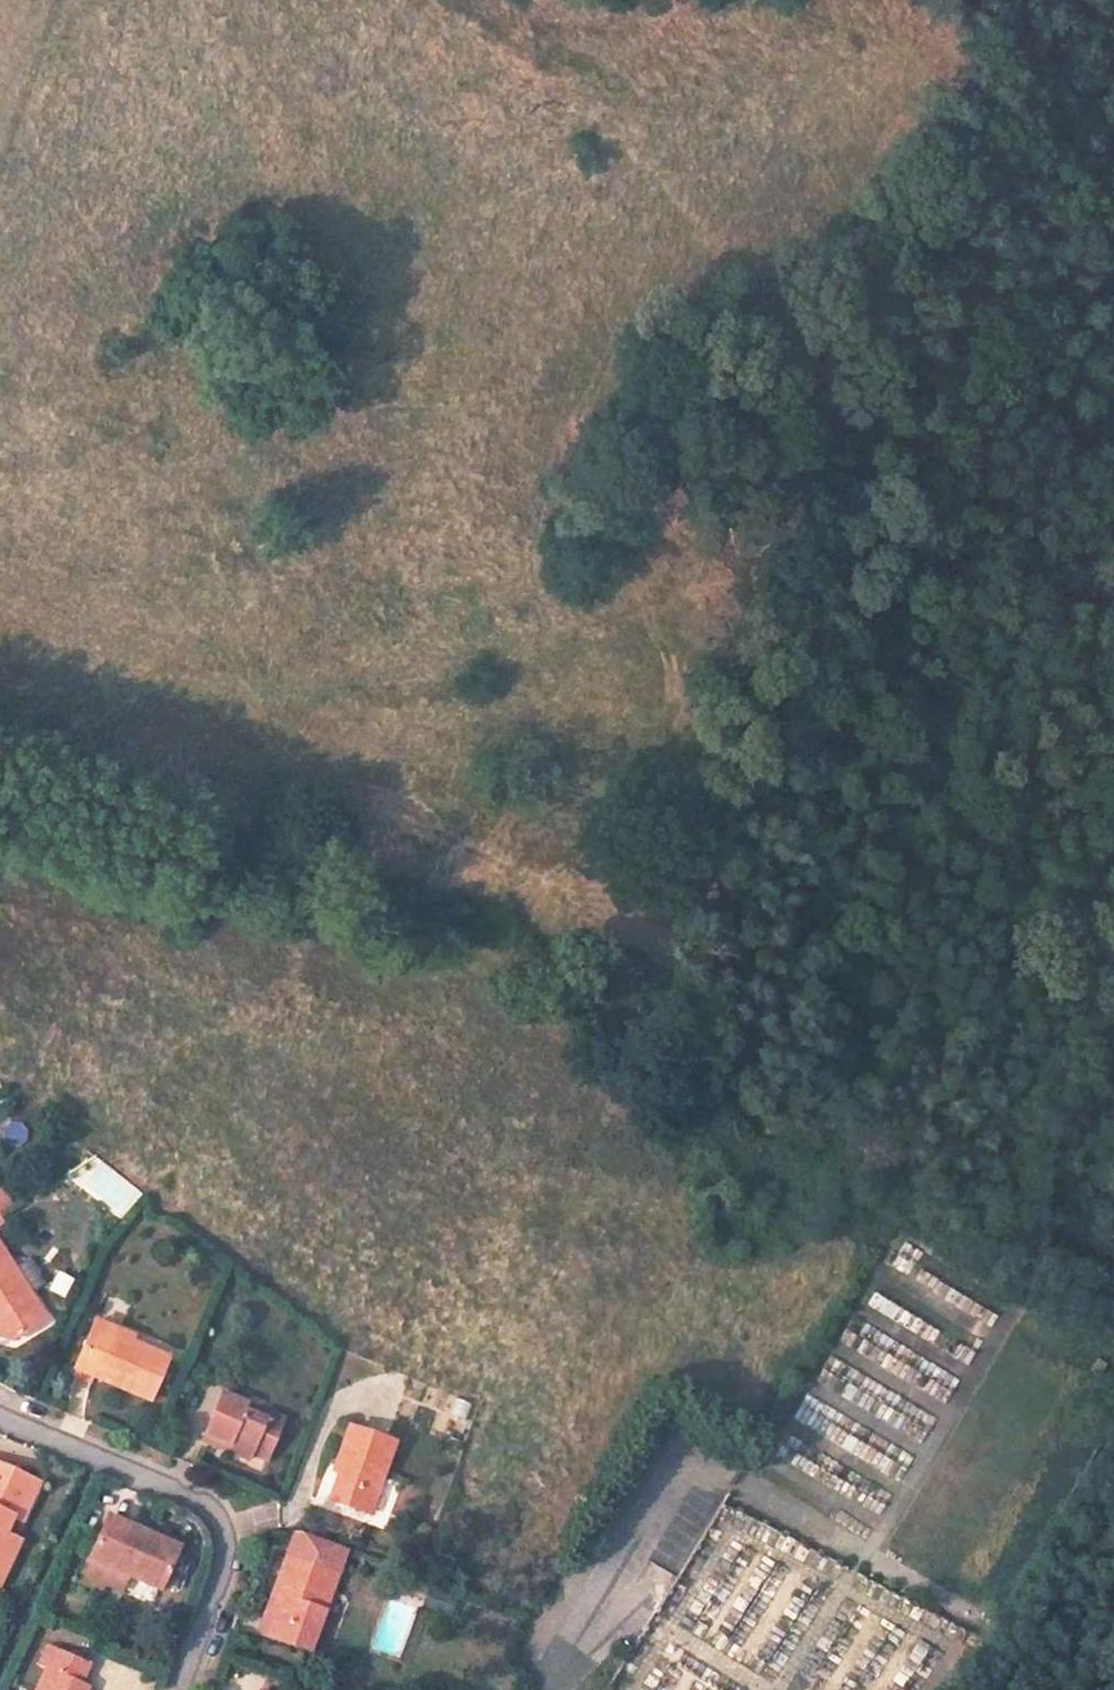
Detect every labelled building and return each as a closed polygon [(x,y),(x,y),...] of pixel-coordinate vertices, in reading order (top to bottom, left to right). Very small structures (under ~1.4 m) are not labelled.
[(10,1123),(5,1141),(22,1147),(28,1128),(10,1123)] [(82,1185),(121,1219),(142,1195),(103,1161),(82,1185)] [(14,1206),(3,1187),(0,1188),(0,1215),(14,1206)] [(45,1320),(0,1250),(0,1312),(3,1316),(0,1318),(0,1319),(0,1336),(14,1340),(45,1320)] [(49,1293),(67,1300),(75,1280),(57,1273),(49,1293)] [(132,1336),(95,1321),(89,1335),(113,1345),(117,1337),(130,1343),(132,1336)] [(149,1401),(167,1359),(130,1343),(117,1337),(113,1345),(89,1335),(75,1369),(149,1401)] [(1090,1370),(1098,1375),(1105,1363),(1098,1358),(1090,1370)] [(251,1455),(266,1460),(283,1421),(222,1394),(205,1434),(228,1445),(226,1451),(248,1460),(251,1455)] [(368,1515),(393,1443),(349,1427),(337,1461),(343,1463),(329,1501),(368,1515)] [(38,1483),(0,1466),(0,1528),(6,1515),(21,1522),(38,1483)] [(127,1576),(160,1591),(179,1549),(106,1516),(88,1559),(127,1576)] [(1,1559),(3,1560),(13,1538),(0,1531),(0,1560),(1,1559)] [(345,1549),(299,1532),(296,1532),(287,1558),(274,1594),(282,1598),(274,1620),(268,1637),(308,1651),(336,1575),(345,1549)] [(13,1538),(3,1560),(1,1559),(0,1560),(0,1587),(21,1541),(13,1538)] [(127,1576),(88,1559),(78,1582),(100,1592),(104,1584),(120,1591),(127,1576)] [(266,1617),(274,1620),(282,1598),(274,1594),(266,1617)] [(81,1683),(89,1665),(47,1646),(39,1666),(46,1670),(37,1689),(86,1689),(88,1686),(81,1683)]
